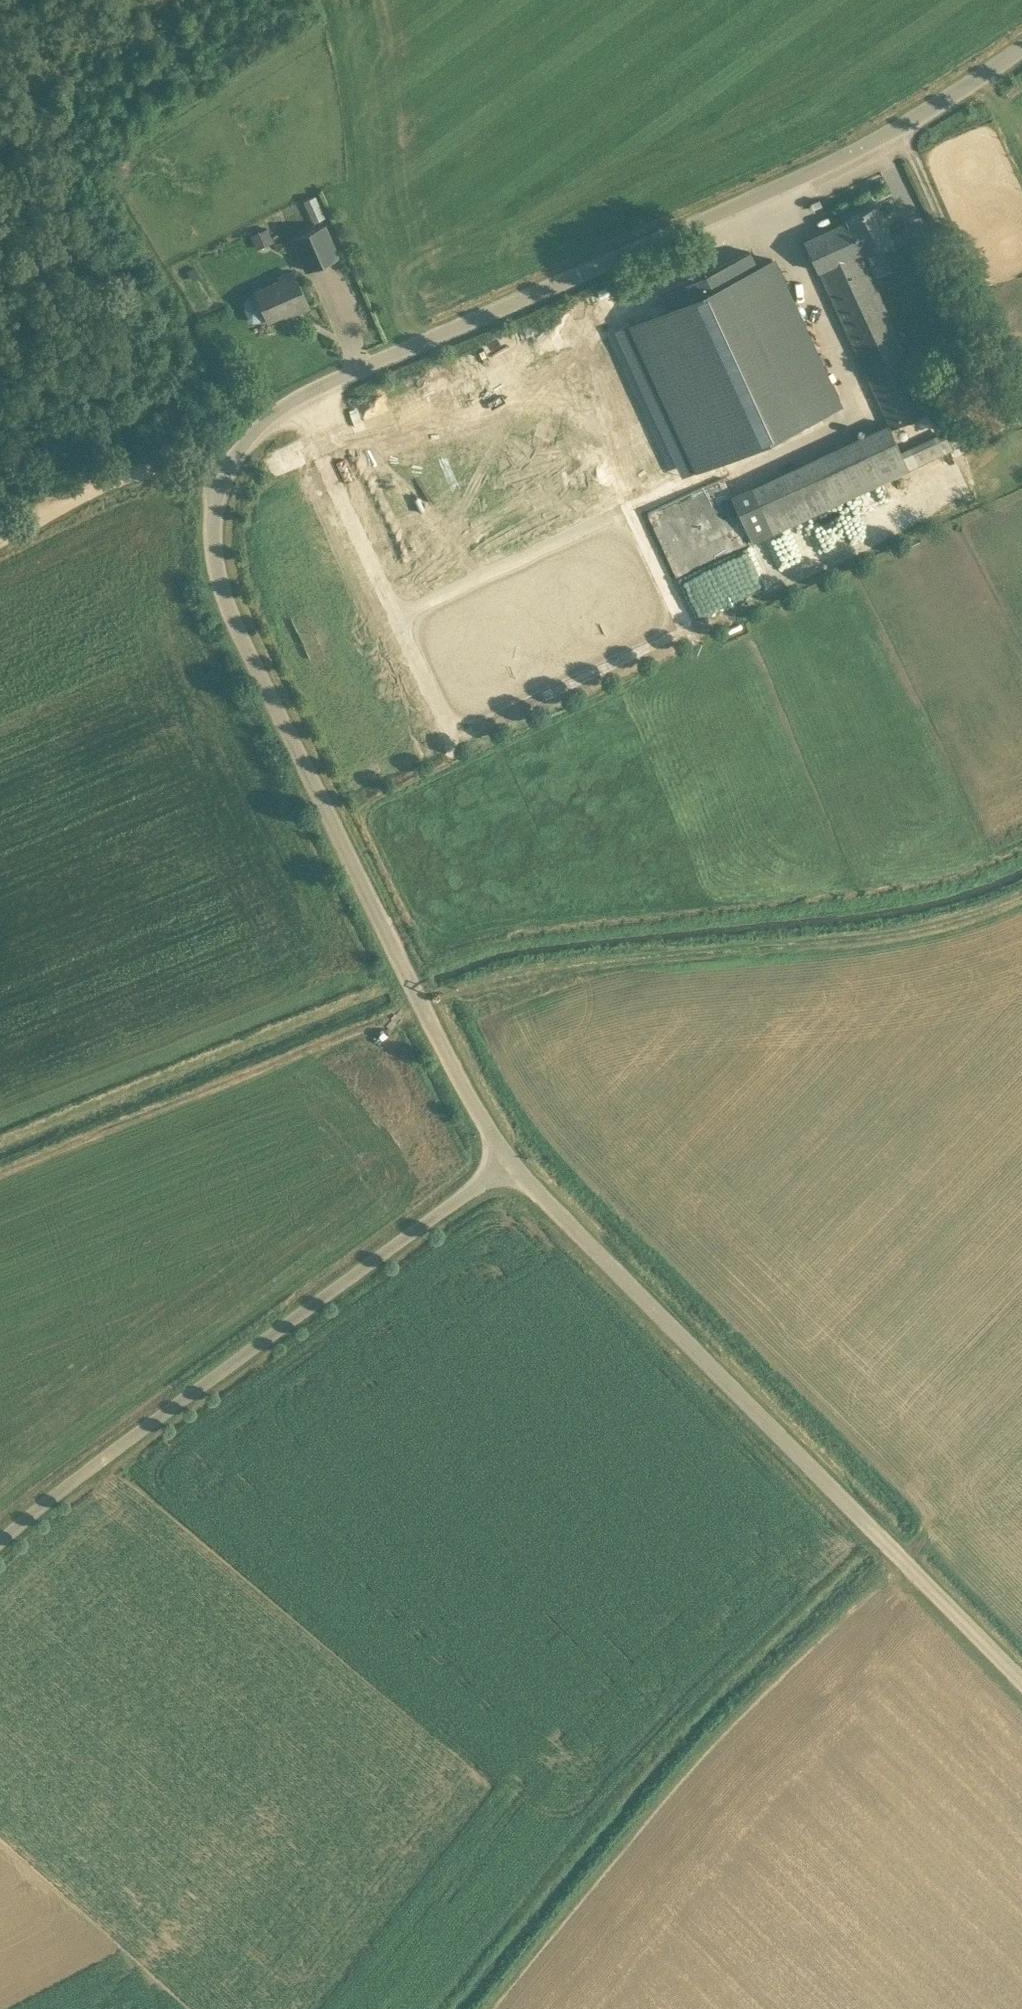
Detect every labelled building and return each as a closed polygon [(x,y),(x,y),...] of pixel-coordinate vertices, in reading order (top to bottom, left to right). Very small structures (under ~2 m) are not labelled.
[(821,269),(869,370),(895,425),(933,407),(906,352),(858,251),(891,236),(875,205),(847,218),(848,221),(804,241),(818,270),(821,269)] [(308,270),(329,261),(338,257),(325,226),(294,239),(308,270)] [(268,227),(250,235),(256,249),(275,241),(268,227)] [(660,292),(667,306),(628,324),(695,471),(839,405),(772,258),(756,265),(750,251),(660,292)] [(294,312),(308,306),(294,272),(280,279),(280,280),(256,291),(257,294),(248,298),(244,301),(245,306),(250,317),(253,321),(258,321),(267,317),(268,319),(293,309),(294,312)] [(971,388),(980,385),(978,379),(969,381),(971,388)] [(891,425),(812,461),(832,504),(911,468),(891,425)] [(914,465),(954,448),(946,429),(905,446),(914,465)] [(708,500),(729,498),(728,483),(706,485),(708,500)]
